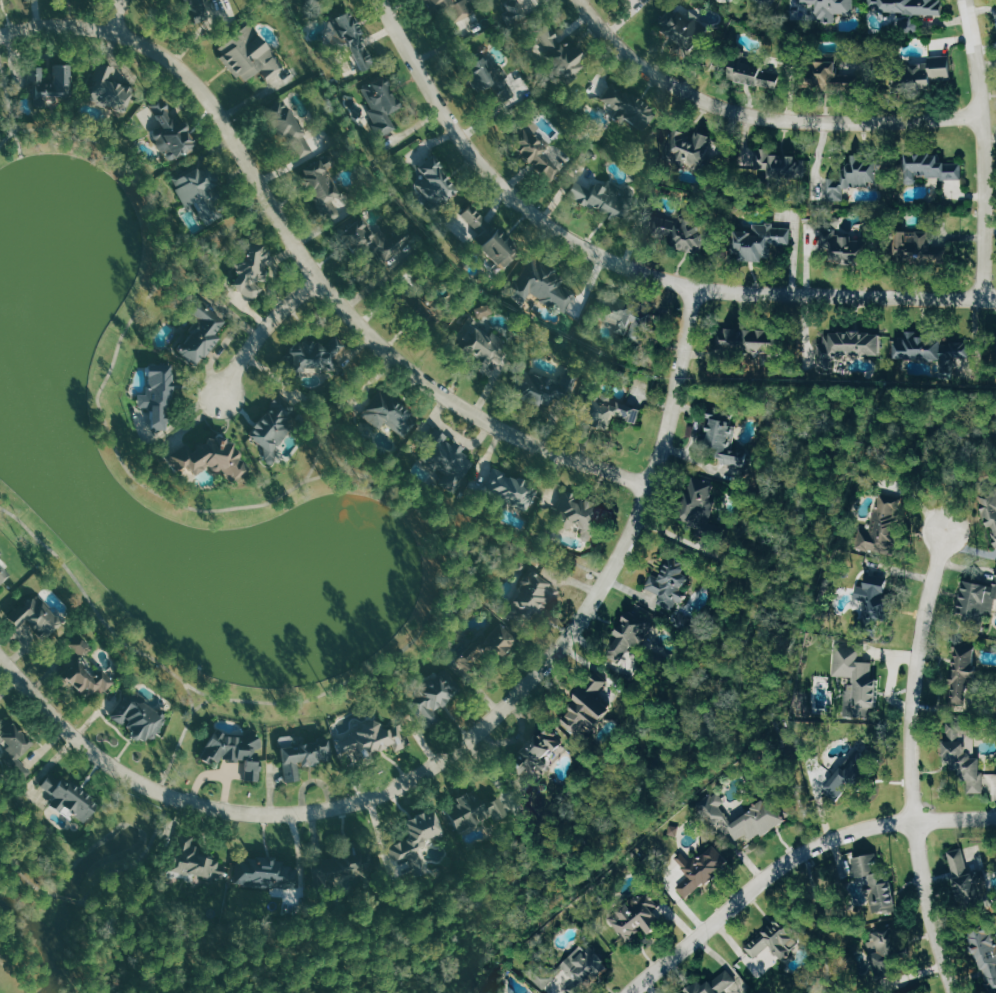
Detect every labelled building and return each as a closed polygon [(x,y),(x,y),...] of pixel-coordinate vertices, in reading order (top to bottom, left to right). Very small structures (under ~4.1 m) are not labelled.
[(209,21),(206,0),(185,0),(188,24),(209,21)] [(476,14),(469,0),(464,0),(456,4),(455,0),(422,0),(429,15),(445,8),(453,25),(476,14)] [(515,0),(509,2),(516,17),(544,5),(542,0),(515,0)] [(771,9),(775,0),(750,0),(771,9)] [(800,4),(818,4),(819,18),(829,18),(829,22),(839,22),(839,15),(855,14),(855,0),(800,0),(800,4)] [(945,0),(870,0),(870,10),(904,12),(903,32),(919,32),(919,14),(944,15),(945,0)] [(352,46),(362,73),(377,67),(356,11),(321,24),(332,53),(352,46)] [(662,27),(672,38),(675,35),(692,53),(712,33),(694,13),(687,19),(679,11),(662,27)] [(267,79),(284,69),(255,23),(220,45),(244,83),(262,71),(267,79)] [(573,36),(563,42),(551,24),(536,34),(566,81),(591,64),(573,36)] [(492,55),(465,68),(478,93),(494,85),(497,91),(508,86),(492,55)] [(778,90),(783,66),(736,55),(731,79),(778,90)] [(954,78),(953,56),(931,57),(931,63),(908,64),(908,75),(903,76),(904,88),(935,87),(935,79),(954,78)] [(135,88),(113,80),(117,69),(100,62),(86,97),(126,112),(135,88)] [(48,98),(70,99),(72,65),(49,64),(49,68),(37,67),(36,90),(31,90),(31,103),(48,104),(48,98)] [(390,114),(402,108),(387,76),(362,87),(373,110),(368,112),(380,137),(398,129),(390,114)] [(645,134),(659,111),(640,99),(641,97),(614,80),(602,99),(615,108),(612,113),(645,134)] [(314,152),(285,96),(267,105),(296,161),(314,152)] [(152,106),(162,126),(153,130),(168,162),(199,147),(184,117),(176,121),(166,100),(152,106)] [(548,183),(563,172),(546,149),(548,148),(531,123),(513,136),(548,183)] [(710,133),(674,132),(673,167),(709,168),(710,133)] [(807,154),(754,153),(753,170),(766,170),(766,179),(806,180),(807,154)] [(964,164),(942,162),(942,154),(911,153),(909,183),(920,184),(920,178),(963,179),(964,164)] [(446,205),(461,188),(441,170),(446,164),(434,154),(421,169),(426,173),(420,181),(446,205)] [(880,184),(879,162),(871,162),(871,155),(850,156),(851,168),(844,168),(844,177),(829,178),(830,201),(846,201),(846,185),(880,184)] [(343,195),(329,163),(325,165),(322,159),(302,168),(326,222),(341,215),(334,199),(343,195)] [(187,208),(200,201),(201,204),(206,201),(212,213),(218,210),(213,200),(219,197),(215,189),(220,187),(210,167),(201,171),(200,168),(174,181),(187,208)] [(632,191),(610,180),(606,187),(598,183),(593,191),(576,182),(569,196),(618,221),(632,191)] [(714,230),(664,209),(654,232),(704,253),(714,230)] [(378,233),(355,210),(333,233),(353,252),(362,243),(386,266),(401,250),(380,230),(378,233)] [(522,254),(500,222),(478,237),(499,269),(522,254)] [(793,228),(776,227),(776,224),(754,223),(753,230),(739,229),(737,260),(769,262),(771,244),(792,245),(793,228)] [(903,262),(924,260),(924,259),(949,257),(948,245),(936,246),(935,229),(900,232),(903,262)] [(264,288),(258,284),(276,257),(252,241),(234,268),(241,273),(233,286),(256,301),(264,288)] [(569,311),(577,291),(561,284),(565,274),(547,267),(549,263),(530,255),(512,298),(526,304),(530,296),(569,311)] [(176,349),(198,367),(221,339),(216,335),(227,322),(196,297),(186,309),(199,320),(176,349)] [(647,308),(617,298),(614,307),(606,304),(601,319),(619,325),(616,332),(637,339),(647,308)] [(437,313),(422,300),(412,310),(427,324),(437,313)] [(479,317),(494,315),(492,305),(477,307),(479,317)] [(455,345),(500,370),(515,344),(470,319),(455,345)] [(722,356),(781,356),(781,329),(722,329),(722,356)] [(942,361),(942,369),(942,370),(942,379),(953,379),(956,370),(956,361),(957,358),(962,358),(979,364),(983,352),(983,348),(971,344),(971,336),(951,337),(949,344),(912,331),(903,331),(896,352),(896,359),(919,359),(925,361),(942,361)] [(819,368),(846,368),(846,356),(883,355),(883,333),(826,333),(826,343),(818,343),(819,368)] [(340,352),(347,344),(336,334),(329,342),(340,352)] [(307,367),(339,373),(342,357),(322,353),(325,340),(299,335),(291,372),(305,375),(307,367)] [(171,365),(149,365),(149,395),(140,395),(140,408),(152,408),(152,430),(171,430),(171,365)] [(528,368),(515,392),(555,413),(576,372),(569,368),(560,385),(528,368)] [(611,431),(616,415),(637,423),(643,410),(597,393),(587,422),(611,431)] [(293,432),(284,425),(299,407),(282,394),(247,438),(272,458),(293,432)] [(409,438),(422,417),(384,394),(379,403),(374,400),(364,418),(382,429),(385,424),(409,438)] [(747,467),(748,457),(733,455),(737,423),(713,420),(710,439),(704,438),(703,447),(722,450),(720,464),(747,467)] [(475,460),(462,453),(465,447),(451,439),(452,438),(437,430),(420,461),(445,474),(440,483),(458,493),(475,460)] [(169,457),(187,483),(212,467),(217,474),(224,469),(233,483),(253,470),(234,442),(230,444),(222,432),(194,450),(190,443),(169,457)] [(527,477),(492,469),(486,496),(533,507),(537,488),(525,485),(527,477)] [(995,488),(995,496),(986,496),(984,496),(984,504),(990,525),(995,526),(995,488)] [(574,492),(556,528),(567,533),(573,521),(587,528),(582,537),(593,541),(608,508),(574,492)] [(858,547),(896,555),(907,502),(878,496),(870,533),(861,531),(858,547)] [(693,560),(676,548),(657,575),(655,573),(646,586),(662,597),(657,604),(673,615),(686,596),(680,592),(692,576),(685,571),(693,560)] [(0,562),(0,585),(12,574),(0,562)] [(557,585),(533,569),(511,601),(536,617),(557,585)] [(865,620),(860,619),(859,626),(879,628),(881,618),(889,619),(894,579),(861,575),(858,599),(867,600),(865,620)] [(9,616),(30,646),(62,623),(41,593),(9,616)] [(632,649),(637,652),(655,624),(634,610),(610,647),(626,657),(632,649)] [(518,642),(504,623),(454,659),(464,673),(491,654),(495,659),(518,642)] [(100,695),(116,682),(101,665),(97,668),(86,656),(94,649),(80,633),(68,643),(80,657),(62,673),(80,694),(91,684),(100,695)] [(977,640),(955,640),(955,703),(977,703),(977,640)] [(846,715),(871,716),(872,707),(880,707),(881,678),(873,678),(874,660),(866,659),(867,644),(837,643),(835,677),(848,678),(846,715)] [(425,681),(429,690),(410,698),(423,728),(440,720),(436,709),(451,703),(448,697),(459,692),(449,670),(425,681)] [(611,708),(596,694),(602,688),(595,682),(590,688),(589,688),(560,721),(582,741),(611,708)] [(111,720),(154,742),(168,715),(125,693),(111,720)] [(13,759),(0,745),(0,722),(7,716),(32,742),(13,759)] [(399,725),(385,730),(382,720),(340,735),(347,754),(356,751),(359,758),(393,745),(396,752),(408,747),(399,725)] [(569,741),(550,724),(521,755),(540,772),(569,741)] [(985,792),(983,757),(969,758),(968,733),(963,733),(963,726),(945,727),(947,762),(954,761),(955,769),(963,769),(964,780),(973,779),(974,793),(985,792)] [(262,735),(209,732),(208,763),(221,763),(221,759),(247,760),(246,780),(261,781),(262,760),(252,760),(253,749),(262,750),(262,735)] [(283,745),(286,781),(302,780),(301,764),(336,760),(334,739),(283,745)] [(843,804),(881,757),(864,743),(826,790),(843,804)] [(50,770),(96,802),(83,822),(37,788),(50,770)] [(509,815),(502,797),(486,804),(480,789),(458,799),(459,801),(448,806),(459,832),(495,816),(496,820),(509,815)] [(733,823),(721,804),(726,801),(719,790),(701,802),(722,834),(730,828),(738,840),(749,833),(753,839),(763,833),(765,835),(790,819),(775,796),(733,823)] [(446,831),(436,808),(407,821),(413,836),(389,847),(396,863),(409,858),(417,877),(429,872),(419,849),(429,845),(426,840),(446,831)] [(176,831),(167,870),(220,882),(224,864),(192,835),(176,831)] [(688,899),(728,866),(710,844),(692,859),(687,853),(678,860),(691,876),(678,886),(688,899)] [(369,846),(313,863),(316,875),(328,872),(336,897),(353,892),(351,885),(372,879),(369,870),(376,868),(369,846)] [(857,856),(860,877),(868,876),(873,914),(900,910),(894,870),(879,872),(878,865),(880,865),(879,853),(857,856)] [(232,882),(296,889),(298,862),(235,855),(232,882)] [(623,939),(646,932),(646,933),(661,929),(650,892),(627,899),(630,910),(615,914),(623,939)] [(782,914),(746,948),(757,959),(770,945),(785,961),(796,950),(793,947),(804,937),(782,914)] [(995,992),(995,926),(995,923),(972,930),(991,992),(993,992),(995,992)] [(877,976),(906,971),(896,926),(876,930),(878,939),(869,941),(877,976)] [(591,940),(554,968),(543,954),(527,966),(547,992),(571,992),(568,990),(583,978),(588,986),(612,967),(591,940)] [(748,992),(724,965),(692,992),(746,992),(748,992)]
